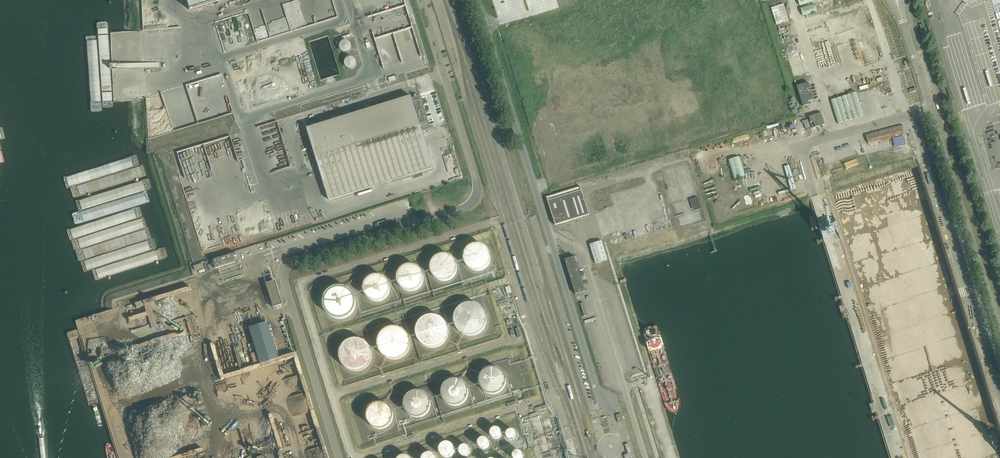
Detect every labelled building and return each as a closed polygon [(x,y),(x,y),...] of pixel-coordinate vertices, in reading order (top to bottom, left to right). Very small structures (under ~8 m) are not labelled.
[(189,10),(220,0),(186,0),(189,10)] [(776,25),(789,21),(783,4),(771,8),(776,25)] [(817,11),(814,4),(800,8),(803,16),(817,11)] [(353,51),(353,50),(352,49),(352,48),(351,46),(350,46),(349,45),(347,45),(345,45),(343,46),(342,48),(342,49),(342,50),(342,52),(342,53),(343,54),(344,55),(345,56),(347,56),(348,56),(349,56),(350,55),(351,55),(351,54),(352,53),(353,51)] [(788,57),(793,76),(805,73),(800,54),(788,57)] [(357,67),(357,66),(356,65),(355,63),(354,63),(353,62),(352,62),(351,62),(349,62),(348,63),(347,63),(346,65),(346,67),(346,69),(347,70),(348,71),(349,72),(350,72),(351,73),(352,72),(354,72),(355,71),(356,69),(357,67)] [(808,82),(796,86),(803,106),(809,104),(808,101),(814,100),(808,82)] [(864,116),(857,92),(831,101),(838,124),(864,116)] [(411,97),(307,129),(317,159),(330,201),(433,168),(411,97)] [(821,113),(810,117),(813,128),(825,125),(821,113)] [(902,124),(866,134),(869,144),(905,134),(902,124)] [(231,158),(237,156),(230,135),(194,147),(194,148),(191,148),(192,151),(196,150),(198,150),(199,153),(199,155),(197,155),(192,155),(192,164),(190,158),(190,161),(186,162),(184,157),(184,163),(187,174),(192,174),(211,168),(211,164),(230,158),(231,158)] [(739,156),(728,159),(734,179),(745,176),(739,156)] [(589,215),(583,195),(581,187),(547,197),(555,225),(589,215)] [(690,199),(693,211),(702,208),(698,196),(690,199)] [(703,218),(701,209),(677,217),(679,226),(703,218)] [(694,235),(691,225),(680,229),(683,238),(694,235)] [(607,260),(602,241),(590,245),(595,264),(607,260)] [(490,258),(490,256),(490,254),(489,251),(488,249),(487,247),(485,246),(483,244),(481,243),(478,243),(476,243),(474,243),(471,244),(469,246),(467,247),(466,249),(465,251),(464,254),(464,256),(464,259),(465,261),(466,263),(468,265),(469,267),(471,268),(474,269),(476,269),(479,269),(481,269),(483,268),(485,266),(487,265),(488,263),(490,261),(490,258)] [(236,263),(234,257),(236,256),(236,253),(212,260),(215,269),(236,263)] [(459,269),(459,266),(459,264),(458,261),(457,259),(456,257),(454,255),(451,254),(449,253),(446,253),(444,253),(441,253),(439,254),(437,256),(435,258),(434,260),(433,262),(432,265),(432,268),(433,270),(434,272),(435,275),(437,276),(439,278),(441,279),(444,280),(446,280),(449,279),(451,279),(454,277),(456,276),(457,274),(458,271),(459,269)] [(564,260),(575,295),(585,291),(575,257),(564,260)] [(424,279),(425,277),(424,274),(424,272),(423,269),(421,267),(419,266),(417,264),(415,264),(412,263),(410,263),(407,264),(405,265),(403,266),(401,268),(399,270),(398,272),(398,274),(397,277),(398,279),(398,282),(399,284),(401,286),(403,288),(405,289),(407,290),(410,290),(412,290),(415,290),(417,289),(419,288),(421,286),(423,284),(424,282),(424,279)] [(251,265),(228,272),(230,280),(251,274),(249,268),(252,267),(251,265)] [(929,271),(924,272),(925,276),(924,276),(925,281),(929,280),(931,287),(933,287),(931,280),(932,280),(929,271)] [(391,289),(391,287),(391,284),(390,282),(389,279),(387,277),(385,276),(383,274),(381,274),(378,273),(376,273),(373,274),(371,275),(369,276),(367,278),(365,280),(364,282),(363,285),(363,287),(364,290),(364,292),(366,295),(367,297),(369,298),(371,300),(374,300),(376,301),(379,301),(381,300),(384,299),(386,298),(388,296),(389,294),(390,292),(391,289)] [(274,281),(265,284),(272,307),(281,304),(274,281)] [(356,303),(356,301),(356,298),(355,295),(354,293),(352,291),(350,289),(348,287),(345,286),(343,285),(340,285),(337,285),(334,286),(332,287),(330,289),(328,291),(326,293),(325,295),(324,298),(324,301),(324,303),(324,306),(325,309),(327,311),(329,313),(331,315),(333,316),(336,317),(338,318),(341,318),(344,317),(347,316),(349,315),(351,313),(353,311),(354,309),(355,306),(356,303)] [(154,313),(150,299),(142,301),(146,315),(154,313)] [(507,301),(511,314),(517,313),(512,299),(507,301)] [(487,321),(487,318),(487,315),(486,312),(485,310),(483,307),(481,305),(478,304),(475,303),(472,302),(469,302),(466,303),(464,304),(461,305),(459,308),(457,310),(456,313),(455,316),(455,318),(455,321),(456,324),(457,327),(459,329),(461,331),(464,333),(467,334),(470,335),(473,335),(475,334),(478,333),(481,331),(483,329),(485,327),(486,324),(487,321)] [(254,326),(267,321),(261,304),(248,309),(254,326)] [(966,345),(970,348),(958,309),(957,312),(959,313),(958,315),(960,316),(960,318),(956,319),(959,321),(961,325),(959,327),(960,329),(958,332),(960,331),(959,334),(965,337),(961,338),(964,340),(964,342),(967,344),(966,345)] [(448,333),(448,330),(448,327),(447,324),(446,322),(445,319),(443,317),(440,316),(438,315),(435,314),(432,314),(429,314),(427,315),(424,316),(422,317),(420,319),(418,322),(417,324),(416,327),(416,330),(416,333),(417,335),(418,338),(420,340),(422,342),(424,344),(427,345),(429,346),(432,346),(435,346),(438,345),(440,344),(443,342),(445,340),(446,338),(447,335),(448,333)] [(411,342),(411,341),(410,339),(410,335),(408,332),(406,330),(404,328),(401,327),(399,326),(398,326),(395,325),(392,325),(388,326),(386,328),(383,330),(381,332),(380,335),(379,338),(378,339),(378,341),(378,344),(379,348),(381,350),(383,353),(385,355),(388,356),(391,357),(394,358),(397,358),(400,357),(403,355),(404,354),(406,353),(408,351),(410,348),(410,345),(411,342)] [(508,328),(511,337),(518,335),(515,325),(508,328)] [(372,356),(373,353),(372,351),(372,348),(371,345),(369,343),(367,341),(365,339),(362,338),(359,337),(356,337),(354,337),(351,338),(348,339),(346,341),(344,343),(342,345),(341,348),(340,351),(340,353),(340,356),(341,359),(342,362),(344,364),(346,366),(348,367),(351,369),(354,369),(356,370),(359,369),(362,369),(365,367),(367,366),(369,364),(371,362),(372,359),(372,356)] [(278,359),(272,340),(254,346),(260,364),(278,359)] [(506,382),(507,379),(506,377),(506,374),(504,372),(503,370),(501,368),(499,367),(496,366),(494,366),(491,366),(489,367),(486,368),(484,369),(482,371),(481,373),(480,376),(480,378),(480,381),(480,383),(481,386),(482,388),(484,390),(486,391),(489,392),(491,393),(494,393),(496,392),(499,392),(501,390),(503,389),(504,387),(506,384),(506,382)] [(468,393),(468,390),(468,388),(468,386),(466,383),(465,381),(463,380),(461,378),(459,378),(456,377),(454,377),(451,378),(449,379),(447,380),(445,382),(443,384),(442,386),(442,388),(442,391),(442,393),(442,396),(444,398),(445,400),(447,401),(449,403),(451,404),(454,404),(456,404),(459,403),(461,403),(463,401),(465,400),(467,398),(468,395),(468,393)] [(431,404),(431,402),(431,399),(430,397),(429,395),(427,393),(425,391),(423,390),(421,389),(418,389),(416,389),(413,389),(411,390),(409,392),(407,393),(406,396),(405,398),(404,400),(404,403),(405,405),(405,408),(407,410),(408,412),(410,413),(412,414),(415,415),(417,416),(420,415),(422,415),(424,414),(426,412),(428,411),(429,409),(430,406),(431,404)] [(393,416),(393,413),(393,411),(392,409),(391,406),(389,405),(387,403),(385,402),(383,401),(380,401),(378,401),(375,401),(373,402),(371,404),(369,405),(368,408),(367,410),(366,412),(366,415),(367,417),(367,419),(369,422),(370,424),(372,425),(374,426),(377,427),(379,428),(382,427),(384,427),(386,426),(388,424),(390,423),(391,421),(392,418),(393,416)] [(554,437),(548,419),(543,421),(549,439),(554,437)] [(501,435),(501,434),(501,432),(500,431),(499,430),(498,429),(497,429),(495,429),(494,429),(493,430),(492,431),(491,432),(491,433),(491,435),(491,436),(492,437),(493,438),(494,439),(495,439),(497,439),(498,439),(499,438),(500,437),(501,436),(501,435)] [(516,437),(516,435),(516,434),(515,433),(514,432),(513,431),(511,431),(510,431),(508,432),(507,433),(507,434),(506,435),(506,437),(507,438),(508,439),(509,440),(511,441),(512,440),(513,440),(514,439),(515,438),(516,437)] [(488,446),(488,445),(488,443),(488,442),(487,441),(486,440),(485,440),(484,439),(483,439),(482,440),(481,440),(480,441),(479,442),(479,443),(478,444),(478,445),(479,446),(479,447),(480,448),(481,449),(482,449),(484,449),(485,449),(486,449),(487,448),(487,447),(488,446)] [(455,452),(455,450),(455,449),(454,447),(453,446),(452,445),(451,444),(449,444),(448,444),(446,444),(444,444),(443,445),(442,446),(441,447),(440,448),(439,450),(439,451),(439,453),(439,454),(440,456),(441,457),(442,457),(453,457),(454,456),(455,455),(455,453),(455,452)] [(624,455),(625,457),(628,457),(632,457),(628,444),(625,445),(628,454),(624,455)] [(316,457),(324,457),(321,446),(313,448),(316,457)] [(470,452),(470,451),(469,450),(468,448),(467,447),(465,447),(463,447),(462,447),(462,448),(460,449),(460,450),(460,451),(460,453),(460,454),(461,455),(463,456),(465,457),(466,456),(467,456),(468,455),(469,454),(470,453),(470,452)]
